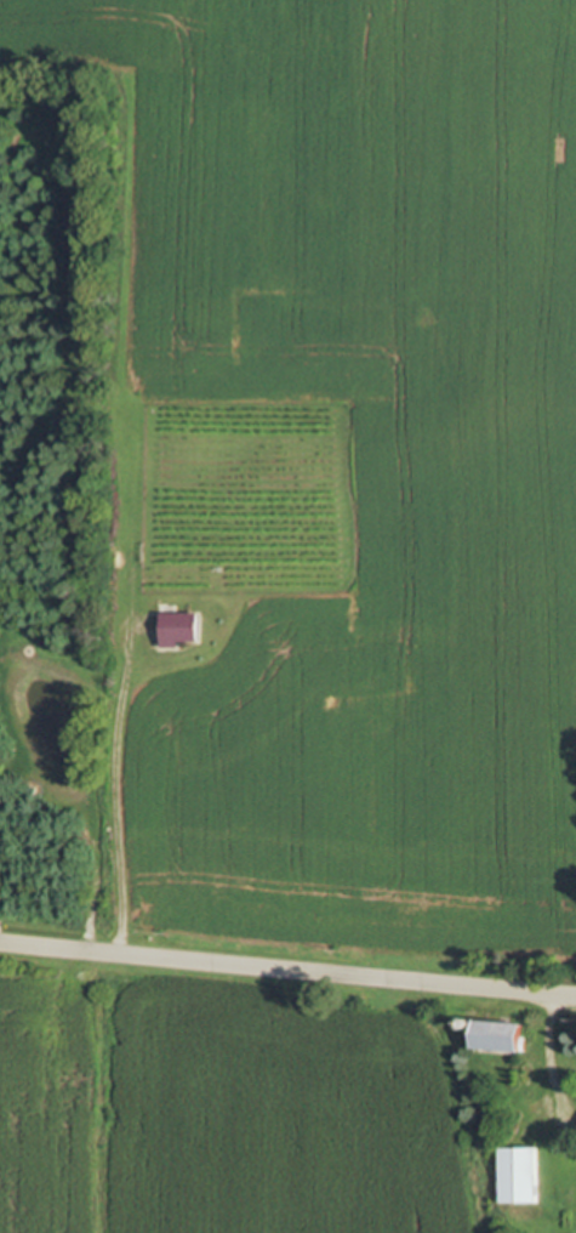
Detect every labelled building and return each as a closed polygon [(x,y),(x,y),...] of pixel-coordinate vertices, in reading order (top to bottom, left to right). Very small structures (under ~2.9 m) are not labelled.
[(199,612),(161,612),(161,645),(199,645),(199,612)] [(526,1023),(479,1019),(477,1048),(524,1052),(526,1023)] [(502,1203),(538,1203),(538,1147),(502,1147),(502,1203)]
